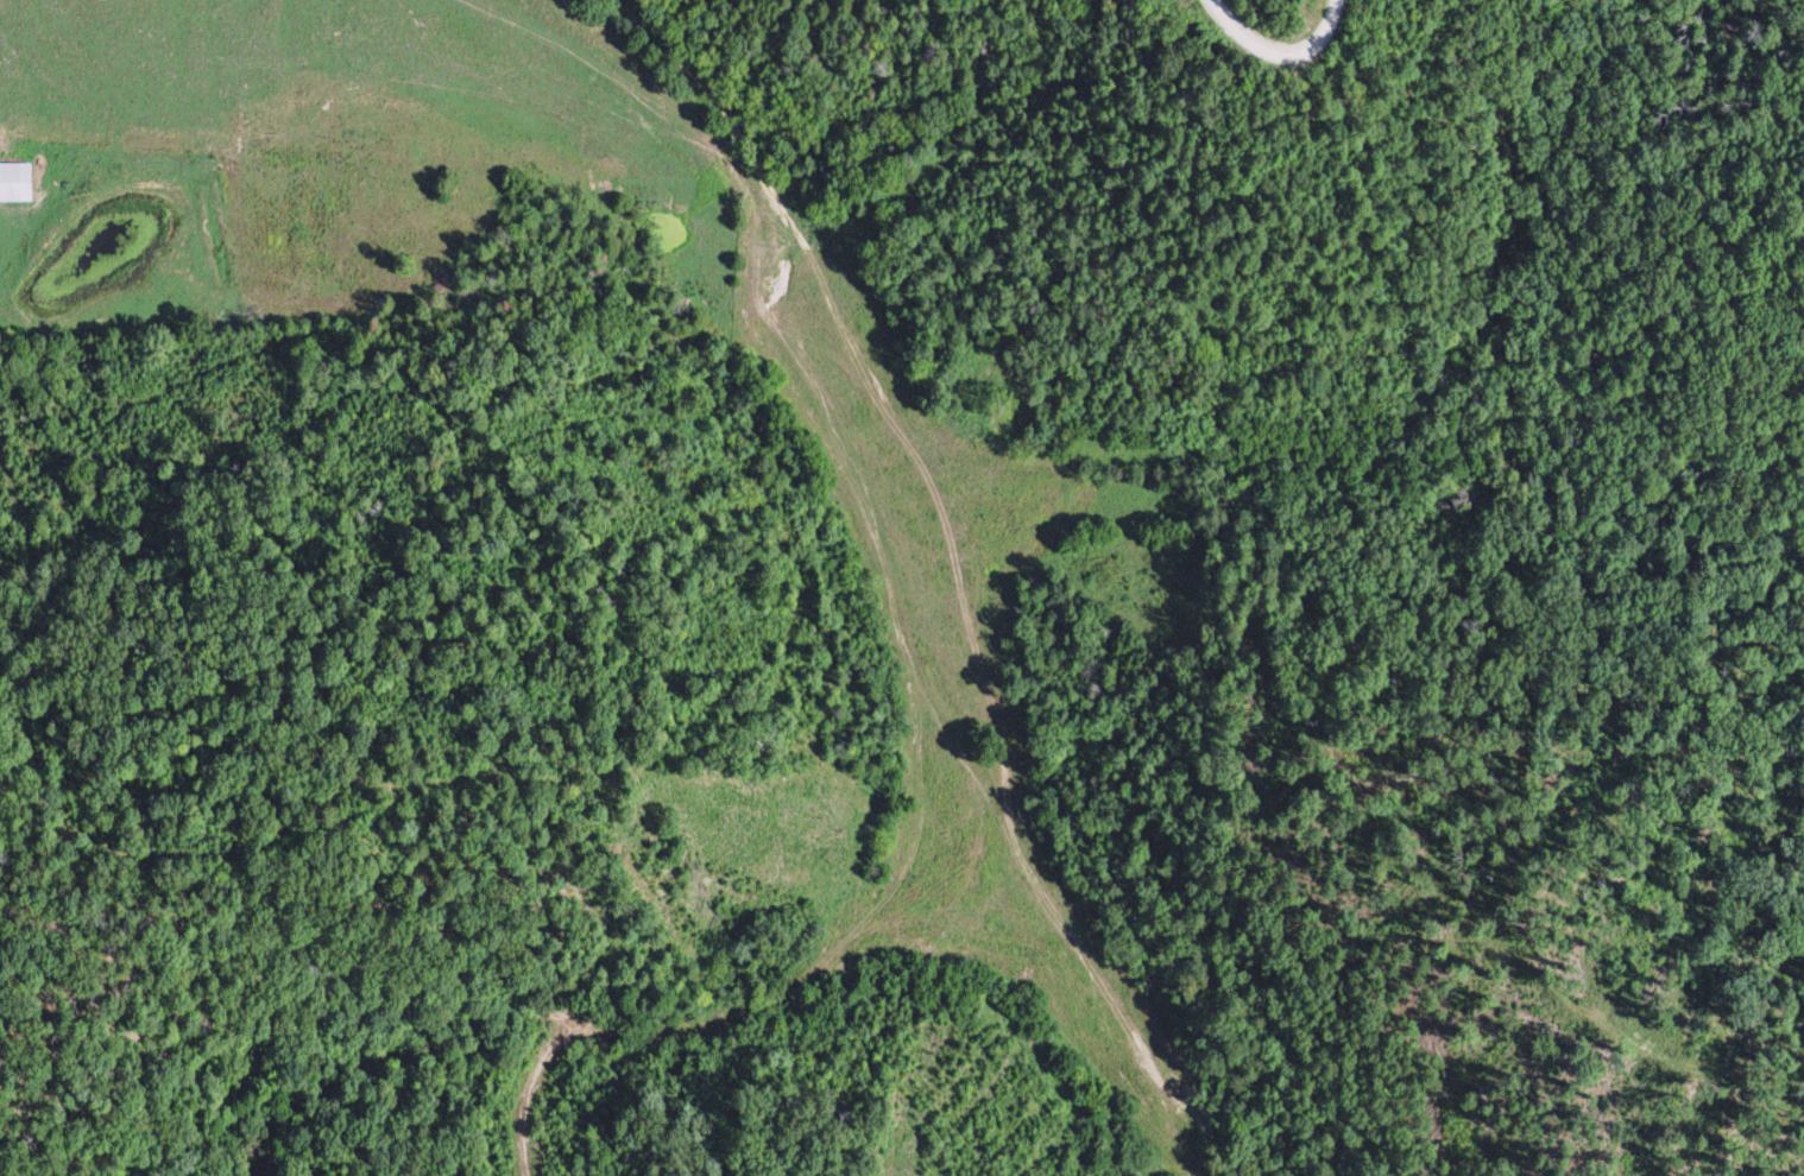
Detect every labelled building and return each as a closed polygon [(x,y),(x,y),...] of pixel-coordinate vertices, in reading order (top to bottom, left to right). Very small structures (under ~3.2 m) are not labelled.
[(43,161),(0,162),(0,201),(44,199),(43,161)]
